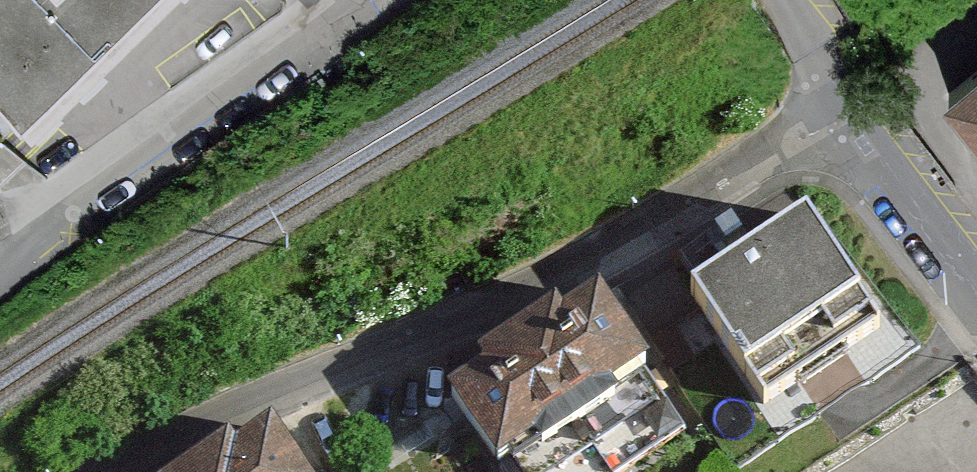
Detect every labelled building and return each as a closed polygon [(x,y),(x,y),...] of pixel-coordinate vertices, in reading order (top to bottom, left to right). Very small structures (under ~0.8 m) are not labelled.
[(21,128),(151,0),(0,0),(0,106),(21,128)] [(976,128),(976,61),(945,84),(976,128)] [(707,311),(772,408),(877,338),(812,241),(707,311)] [(521,471),(583,471),(678,421),(626,324),(483,401),(521,471)] [(283,408),(168,471),(319,471),(283,408)]
